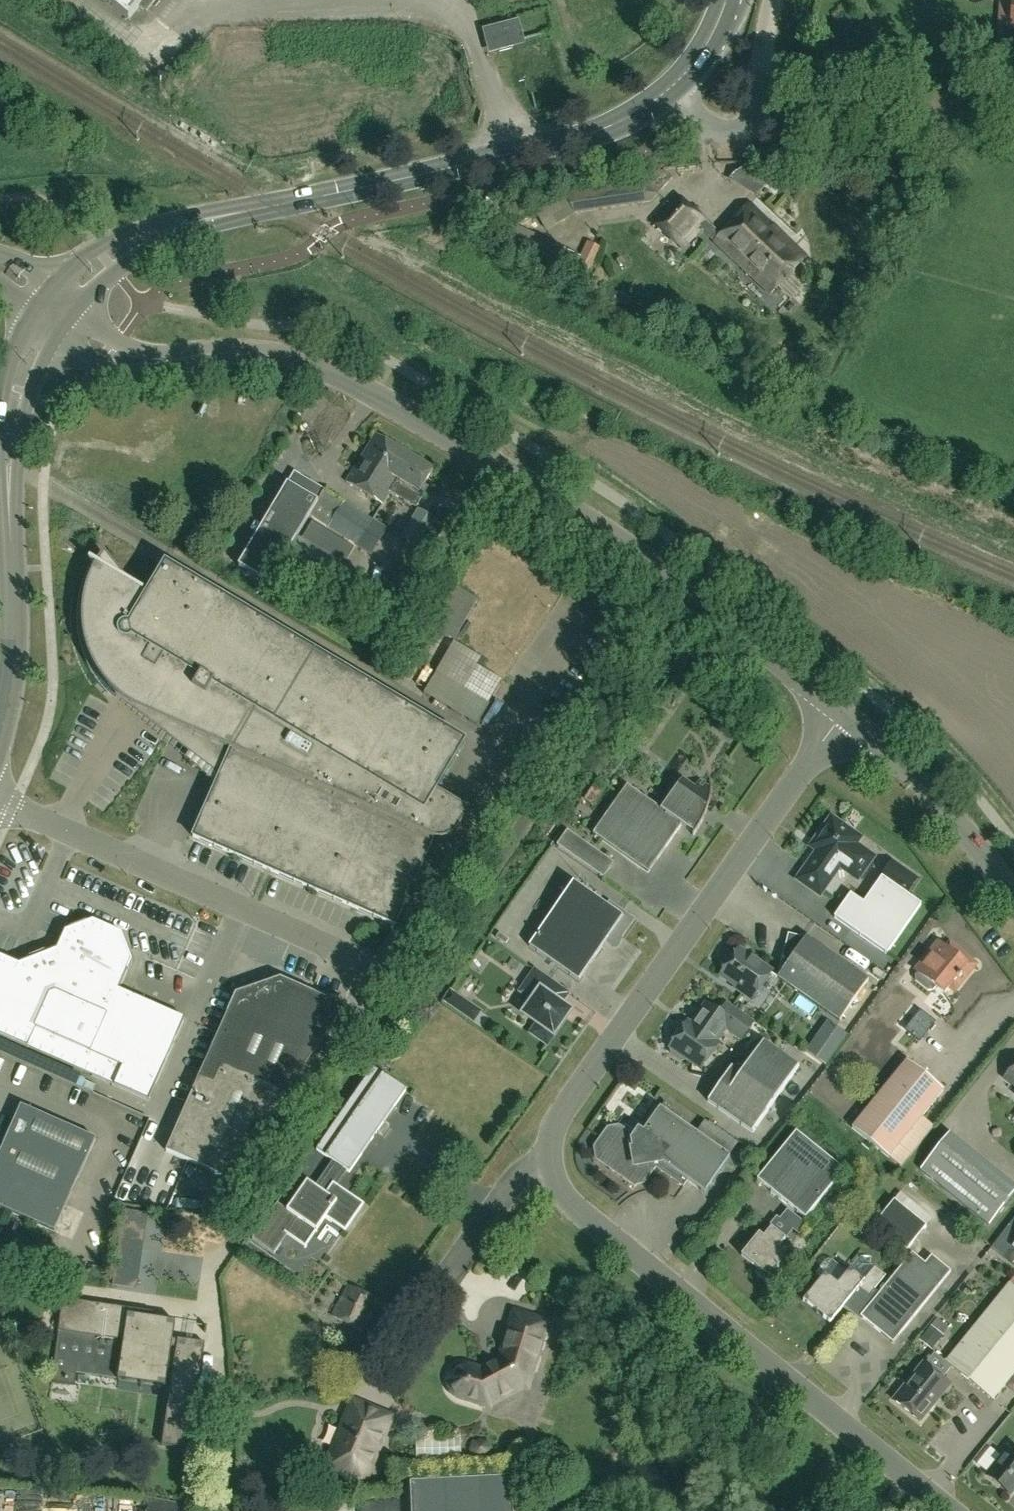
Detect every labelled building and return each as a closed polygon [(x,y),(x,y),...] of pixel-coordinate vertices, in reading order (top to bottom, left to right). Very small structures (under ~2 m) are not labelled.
[(129,19),(140,6),(146,11),(155,0),(106,0),(129,19)] [(526,45),(519,19),(483,29),(489,55),(526,45)] [(574,214),(594,209),(648,203),(651,202),(672,177),(655,164),(643,182),(591,189),(568,193),(554,198),(534,210),(545,228),(563,217),(574,214)] [(752,207),(722,237),(681,196),(656,222),(678,244),(697,224),(770,296),(806,260),(752,207)] [(582,258),(573,278),(588,285),(594,272),(589,270),(601,246),(591,241),(582,258)] [(401,456),(404,451),(376,434),(347,481),(383,503),(384,502),(398,478),(392,474),(395,470),(390,467),(392,464),(396,466),(398,462),(396,460),(399,455),(401,456)] [(433,469),(404,451),(401,456),(399,455),(396,460),(398,462),(396,466),(392,464),(390,467),(395,470),(392,474),(398,478),(384,502),(390,491),(416,507),(424,493),(420,491),(433,469)] [(300,535),(312,516),(326,491),(302,477),(302,476),(295,471),(282,492),(283,493),(239,568),(270,586),(283,564),(327,590),(343,565),(354,548),(313,522),(305,537),(300,535)] [(387,528),(346,503),(326,491),(312,516),(331,527),(371,552),(387,528)] [(420,548),(427,537),(431,539),(438,528),(434,526),(437,520),(419,508),(405,531),(409,534),(406,538),(420,548)] [(471,812),(438,792),(466,744),(166,566),(149,595),(98,566),(93,583),(89,596),(87,614),(87,627),(90,643),(94,656),(103,671),(112,684),(120,693),(223,773),(195,836),(396,927),(435,841),(439,842),(443,842),(447,841),(451,840),(454,838),(457,835),(460,832),(471,812)] [(712,787),(712,778),(711,778),(711,786),(701,779),(696,787),(684,778),(663,808),(683,824),(695,833),(694,835),(695,835),(700,828),(704,820),(708,812),(710,804),(712,795),(712,787)] [(650,872),(683,824),(663,808),(628,784),(594,833),(650,872)] [(823,845),(799,879),(821,894),(841,866),(859,879),(875,856),(857,844),(862,837),(842,823),(827,826),(816,840),(823,845)] [(608,858),(567,829),(558,842),(599,871),(608,858)] [(865,902),(852,893),(836,916),(888,953),(923,904),(883,876),(865,902)] [(609,902),(577,878),(530,945),(580,980),(607,940),(617,946),(637,918),(610,900),(609,902)] [(119,988),(132,961),(121,933),(93,921),(66,932),(58,950),(20,965),(1,957),(0,958),(0,1034),(149,1100),(185,1018),(119,988)] [(870,980),(808,936),(806,938),(790,934),(780,975),(779,977),(841,1021),(870,980)] [(939,941),(916,969),(919,972),(916,975),(917,980),(930,990),(934,990),(937,986),(946,993),(951,986),(956,990),(977,964),(959,950),(955,954),(939,941)] [(773,972),(740,949),(722,974),(755,997),(773,972)] [(555,1034),(572,1011),(562,1004),(569,993),(536,969),(521,991),(534,1000),(525,1013),(555,1034)] [(262,1128),(285,1095),(347,1008),(280,978),(236,993),(166,1151),(227,1178),(252,1123),(262,1128)] [(481,1010),(449,989),(440,1003),(473,1024),(481,1010)] [(708,1003),(693,1025),(689,1022),(672,1046),(674,1048),(673,1050),(673,1053),(683,1060),(686,1060),(687,1057),(703,1069),(720,1044),(717,1042),(727,1027),(744,1039),(755,1023),(728,1004),(722,1012),(708,1003)] [(733,1067),(710,1101),(755,1133),(801,1067),(765,1041),(742,1074),(733,1067)] [(908,1060),(854,1127),(890,1157),(945,1089),(908,1060)] [(336,1162),(332,1168),(341,1174),(345,1168),(350,1171),(407,1089),(375,1066),(318,1149),(336,1162)] [(0,1153),(0,1168),(5,1171),(0,1184),(0,1207),(55,1231),(96,1138),(21,1105),(0,1153)] [(661,1107),(645,1130),(671,1148),(657,1167),(685,1187),(689,1181),(706,1193),(732,1156),(661,1107)] [(671,1148),(645,1130),(640,1127),(631,1139),(620,1130),(612,1132),(600,1148),(602,1156),(614,1164),(610,1169),(637,1187),(644,1177),(651,1176),(657,1167),(671,1148)] [(806,1219),(845,1171),(797,1132),(758,1180),(806,1219)] [(943,1186),(990,1225),(1013,1195),(1013,1183),(951,1132),(921,1169),(943,1186)] [(335,1182),(341,1174),(332,1168),(319,1187),(308,1180),(289,1209),(278,1201),(253,1237),(275,1253),(289,1232),(297,1237),(307,1223),(317,1230),(327,1217),(344,1229),(363,1202),(335,1182)] [(895,1199),(876,1224),(908,1250),(928,1225),(895,1199)] [(759,1234),(741,1256),(759,1271),(756,1274),(770,1286),(779,1275),(775,1272),(787,1257),(778,1250),(785,1240),(771,1229),(764,1238),(759,1234)] [(862,1316),(894,1342),(952,1271),(933,1255),(926,1263),(913,1252),(862,1316)] [(851,1269),(849,1272),(835,1260),(834,1260),(830,1259),(826,1261),(816,1273),(822,1278),(804,1300),(831,1322),(859,1288),(869,1296),(887,1275),(876,1266),(865,1280),(851,1269)] [(1010,1282),(946,1361),(994,1400),(1013,1376),(1013,1285),(1010,1282)] [(333,1315),(363,1331),(380,1301),(350,1284),(333,1315)] [(166,1387),(171,1346),(176,1347),(162,1444),(188,1448),(204,1342),(180,1339),(173,1337),(175,1321),(153,1317),(155,1310),(128,1306),(64,1297),(59,1330),(52,1380),(74,1383),(76,1372),(117,1378),(117,1379),(166,1387)] [(483,1368),(470,1364),(467,1364),(463,1364),(459,1365),(456,1367),(453,1370),(451,1373),(450,1376),(449,1380),(449,1384),(450,1387),(452,1391),(454,1394),(457,1396),(461,1397),(491,1407),(529,1388),(545,1336),(546,1336),(551,1320),(536,1316),(532,1331),(510,1324),(500,1359),(483,1368)] [(925,1362),(894,1399),(921,1421),(952,1384),(925,1362)] [(364,1485),(393,1415),(352,1398),(323,1469),(364,1485)] [(457,1450),(457,1431),(420,1430),(420,1450),(457,1450)] [(988,1466),(1002,1452),(993,1444),(979,1458),(988,1466)] [(1012,1445),(988,1475),(1011,1494),(1013,1490),(1013,1446),(1012,1445)] [(832,1461),(823,1471),(830,1477),(838,1467),(832,1461)] [(511,1476),(409,1481),(411,1510),(513,1510),(511,1476)] [(194,1507),(147,1498),(144,1510),(194,1510),(194,1507)] [(400,1500),(360,1502),(361,1510),(400,1510),(400,1500)]
